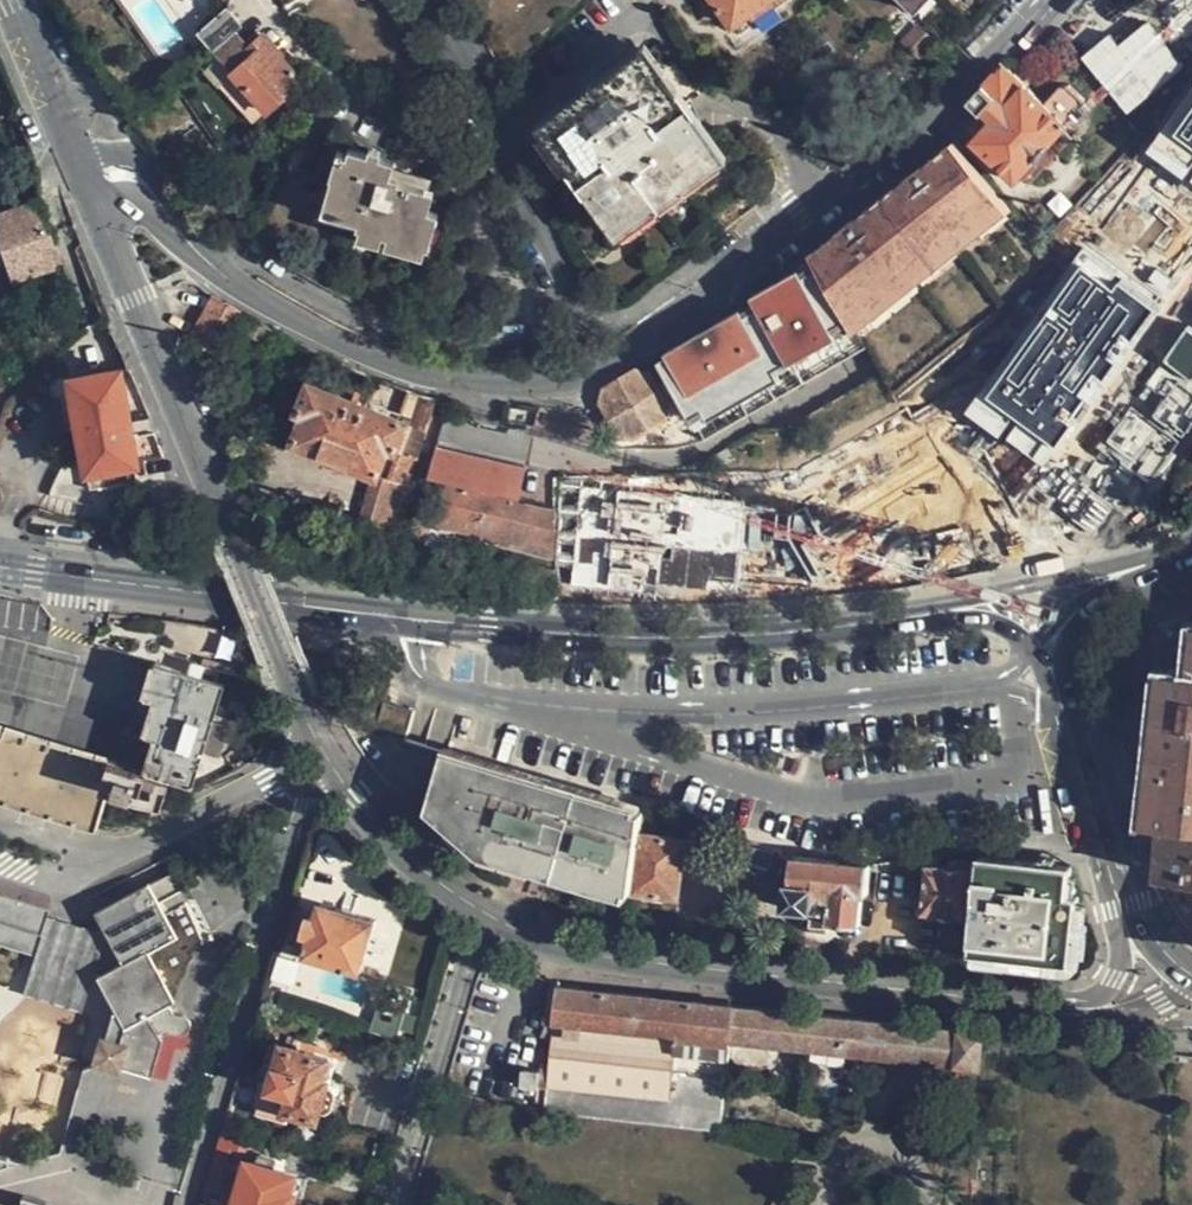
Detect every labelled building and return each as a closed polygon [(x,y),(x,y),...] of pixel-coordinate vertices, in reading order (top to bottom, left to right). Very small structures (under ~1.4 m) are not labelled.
[(754,17),(770,5),(775,12),(776,12),(792,0),(710,0),(730,28),(752,14),(754,17)] [(954,46),(997,0),(904,0),(954,46)] [(782,21),(776,12),(775,12),(770,5),(754,17),(758,24),(765,33),(782,21)] [(235,34),(241,29),(225,11),(198,36),(213,53),(235,34)] [(737,39),(758,24),(754,17),(752,14),(730,28),(737,39)] [(1044,19),(1021,44),(1038,61),(1056,41),(1051,35),(1055,31),(1044,19)] [(1078,59),(1126,112),(1181,63),(1144,21),(1118,44),(1108,33),(1078,59)] [(935,43),(920,29),(908,44),(922,57),(935,43)] [(235,34),(213,53),(201,63),(207,70),(241,40),(235,34)] [(278,94),(284,89),(297,78),(288,68),(282,62),(284,58),(264,37),(262,38),(258,35),(246,45),(241,40),(207,70),(204,73),(218,87),(220,85),(231,76),(245,92),(265,114),(282,99),(278,94)] [(643,47),(589,86),(594,94),(641,60),(653,76),(660,70),(643,47)] [(305,60),(288,55),(284,58),(282,62),(288,68),(305,60)] [(618,226),(651,202),(678,182),(712,158),(676,109),(653,76),(641,60),(594,94),(547,128),(581,176),(618,226)] [(1003,62),(970,98),(993,119),(973,143),(1014,181),(1022,173),(1064,128),(1085,105),(1085,96),(1073,85),(1062,85),(1054,93),(1047,90),(1041,95),(1003,62)] [(676,109),(684,103),(695,95),(672,63),(660,70),(653,76),(676,109)] [(235,101),(245,92),(231,76),(220,85),(235,101)] [(1143,155),(1191,187),(1191,81),(1143,155)] [(534,126),(574,181),(581,176),(547,128),(594,94),(589,86),(534,126)] [(288,93),(284,89),(278,94),(282,99),(288,93)] [(725,160),(684,103),(676,109),(712,158),(678,182),(684,190),(725,160)] [(1072,136),(1064,128),(1022,173),(1030,181),(1072,136)] [(1012,214),(953,144),(814,250),(819,258),(838,293),(853,319),(857,326),(859,329),(1012,214)] [(328,181),(330,181),(339,184),(332,208),(360,215),(357,225),(355,231),(358,231),(382,238),(385,238),(424,249),(428,250),(436,217),(427,214),(419,212),(424,193),(399,187),(402,177),(392,174),(394,165),(377,160),(366,157),(338,149),(328,181)] [(368,150),(366,157),(377,160),(380,154),(368,150)] [(615,239),(656,210),(651,202),(618,226),(581,176),(574,181),(615,239)] [(424,193),(426,194),(429,185),(402,177),(399,187),(424,193)] [(320,215),(357,225),(360,215),(332,208),(339,184),(330,181),(320,215)] [(684,190),(678,182),(651,202),(656,210),(684,190)] [(431,196),(426,194),(424,193),(419,212),(427,214),(431,196)] [(0,213),(0,233),(14,279),(56,267),(55,264),(61,262),(57,248),(54,249),(38,200),(0,213)] [(379,246),(382,238),(358,231),(356,239),(379,246)] [(422,259),(424,249),(385,238),(383,248),(422,259)] [(1075,255),(966,415),(1041,466),(1150,306),(1075,255)] [(838,293),(819,258),(756,294),(759,299),(670,350),(672,353),(663,359),(701,425),(800,368),(796,361),(857,326),(853,319),(838,293)] [(242,311),(214,295),(190,339),(217,356),(242,311)] [(1189,387),(1191,384),(1191,328),(1161,353),(1189,387)] [(650,372),(633,368),(605,384),(601,400),(622,435),(636,438),(668,417),(672,406),(650,372)] [(136,458),(128,420),(120,369),(68,378),(79,441),(49,491),(50,498),(90,508),(138,501),(131,464),(137,464),(136,458)] [(356,529),(392,536),(437,399),(421,393),(410,422),(308,382),(294,412),(302,415),(291,442),(371,474),(356,529)] [(1146,478),(1172,440),(1127,410),(1101,447),(1146,478)] [(142,417),(128,420),(136,458),(149,457),(142,417)] [(529,464),(438,443),(426,477),(521,498),(529,464)] [(1190,469),(1178,485),(1185,490),(1191,488),(1191,470),(1190,469)] [(552,511),(452,485),(442,522),(502,537),(502,540),(550,553),(552,511)] [(1188,672),(1168,670),(1152,822),(1168,825),(1164,876),(1191,879),(1191,645),(1188,672)] [(0,733),(0,801),(94,830),(108,790),(159,806),(169,780),(192,786),(224,685),(155,664),(143,698),(155,703),(143,735),(156,739),(145,772),(117,764),(115,769),(0,733)] [(372,728),(405,738),(413,710),(381,699),(372,728)] [(636,875),(643,831),(646,810),(454,752),(437,807),(479,843),(558,867),(561,852),(583,859),(579,873),(611,883),(616,868),(636,875)] [(636,875),(634,890),(636,890),(681,896),(688,837),(643,831),(636,875)] [(558,867),(579,873),(583,859),(561,852),(558,867)] [(872,865),(792,858),(791,878),(784,878),(783,909),(811,912),(809,929),(826,930),(827,923),(861,926),(864,896),(868,896),(872,865)] [(975,916),(972,950),(1072,961),(1080,902),(1066,900),(1069,868),(980,858),(980,861),(975,916)] [(975,916),(980,861),(946,859),(946,864),(928,862),(924,912),(975,916)] [(634,890),(636,875),(616,868),(611,883),(634,890)] [(105,936),(94,971),(113,1006),(98,1056),(149,1071),(159,1039),(164,1036),(171,1035),(179,1034),(182,1032),(184,1027),(182,1021),(168,1005),(172,1000),(146,952),(174,936),(147,887),(97,914),(105,929),(97,934),(105,936)] [(41,935),(48,918),(49,912),(0,896),(0,922),(41,935)] [(377,920),(322,905),(317,918),(310,917),(304,935),(311,937),(306,954),(363,971),(377,920)] [(79,1013),(94,971),(105,936),(97,934),(48,918),(41,935),(35,957),(24,996),(79,1013)] [(35,957),(41,935),(0,922),(0,946),(35,957)] [(587,989),(558,986),(555,1020),(674,1032),(675,1026),(676,1018),(680,1011),(686,1005),(692,1000),(587,989)] [(733,1005),(692,1000),(686,1005),(680,1011),(676,1018),(675,1026),(674,1032),(555,1020),(545,1111),(718,1130),(729,1041),(733,1005)] [(984,1032),(733,1005),(729,1041),(981,1066),(984,1032)] [(302,1044),(303,1037),(295,1035),(291,1046),(272,1041),(252,1109),(278,1116),(279,1111),(320,1122),(322,1114),(328,1116),(333,1111),(337,1096),(325,1093),(335,1053),(302,1044)] [(539,1087),(541,1070),(524,1068),(522,1086),(539,1087)] [(226,1118),(223,1126),(248,1134),(251,1124),(226,1118)] [(223,1126),(203,1188),(217,1191),(231,1146),(242,1149),(248,1134),(223,1126)] [(297,1175),(276,1170),(280,1158),(260,1153),(257,1165),(247,1162),(235,1204),(294,1204),(298,1191),(294,1190),(297,1175)] [(14,1169),(14,1167),(0,1163),(0,1172),(14,1169)] [(309,1178),(297,1175),(294,1190),(298,1191),(305,1193),(309,1178)]
